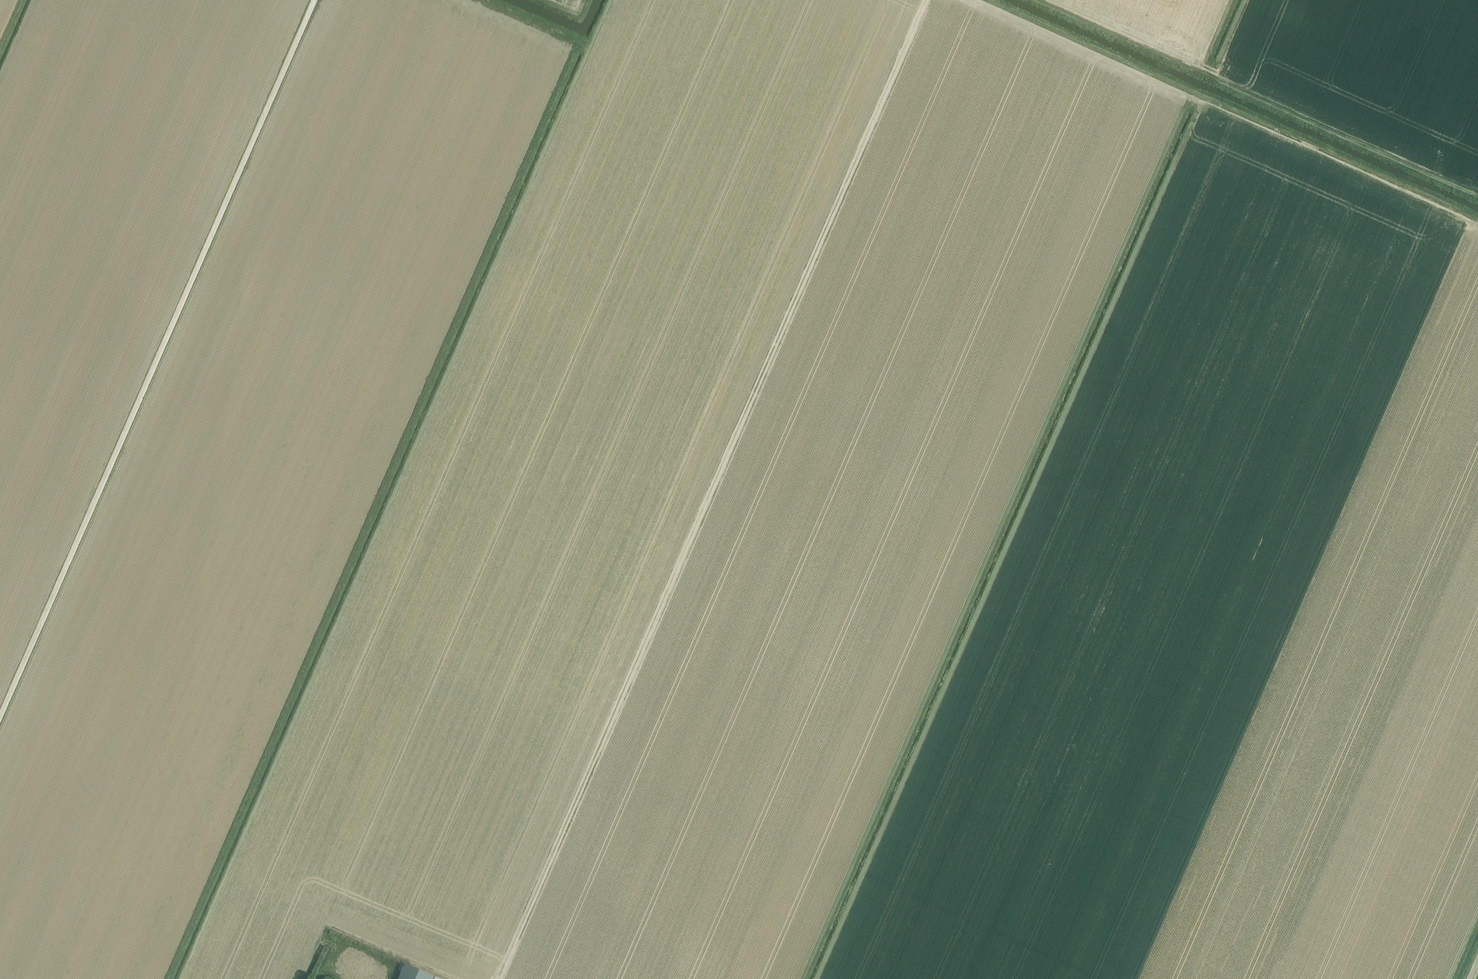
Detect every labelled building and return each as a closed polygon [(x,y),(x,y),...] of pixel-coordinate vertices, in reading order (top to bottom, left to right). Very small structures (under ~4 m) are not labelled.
[(436,978),(405,966),(400,978),(436,978)]
